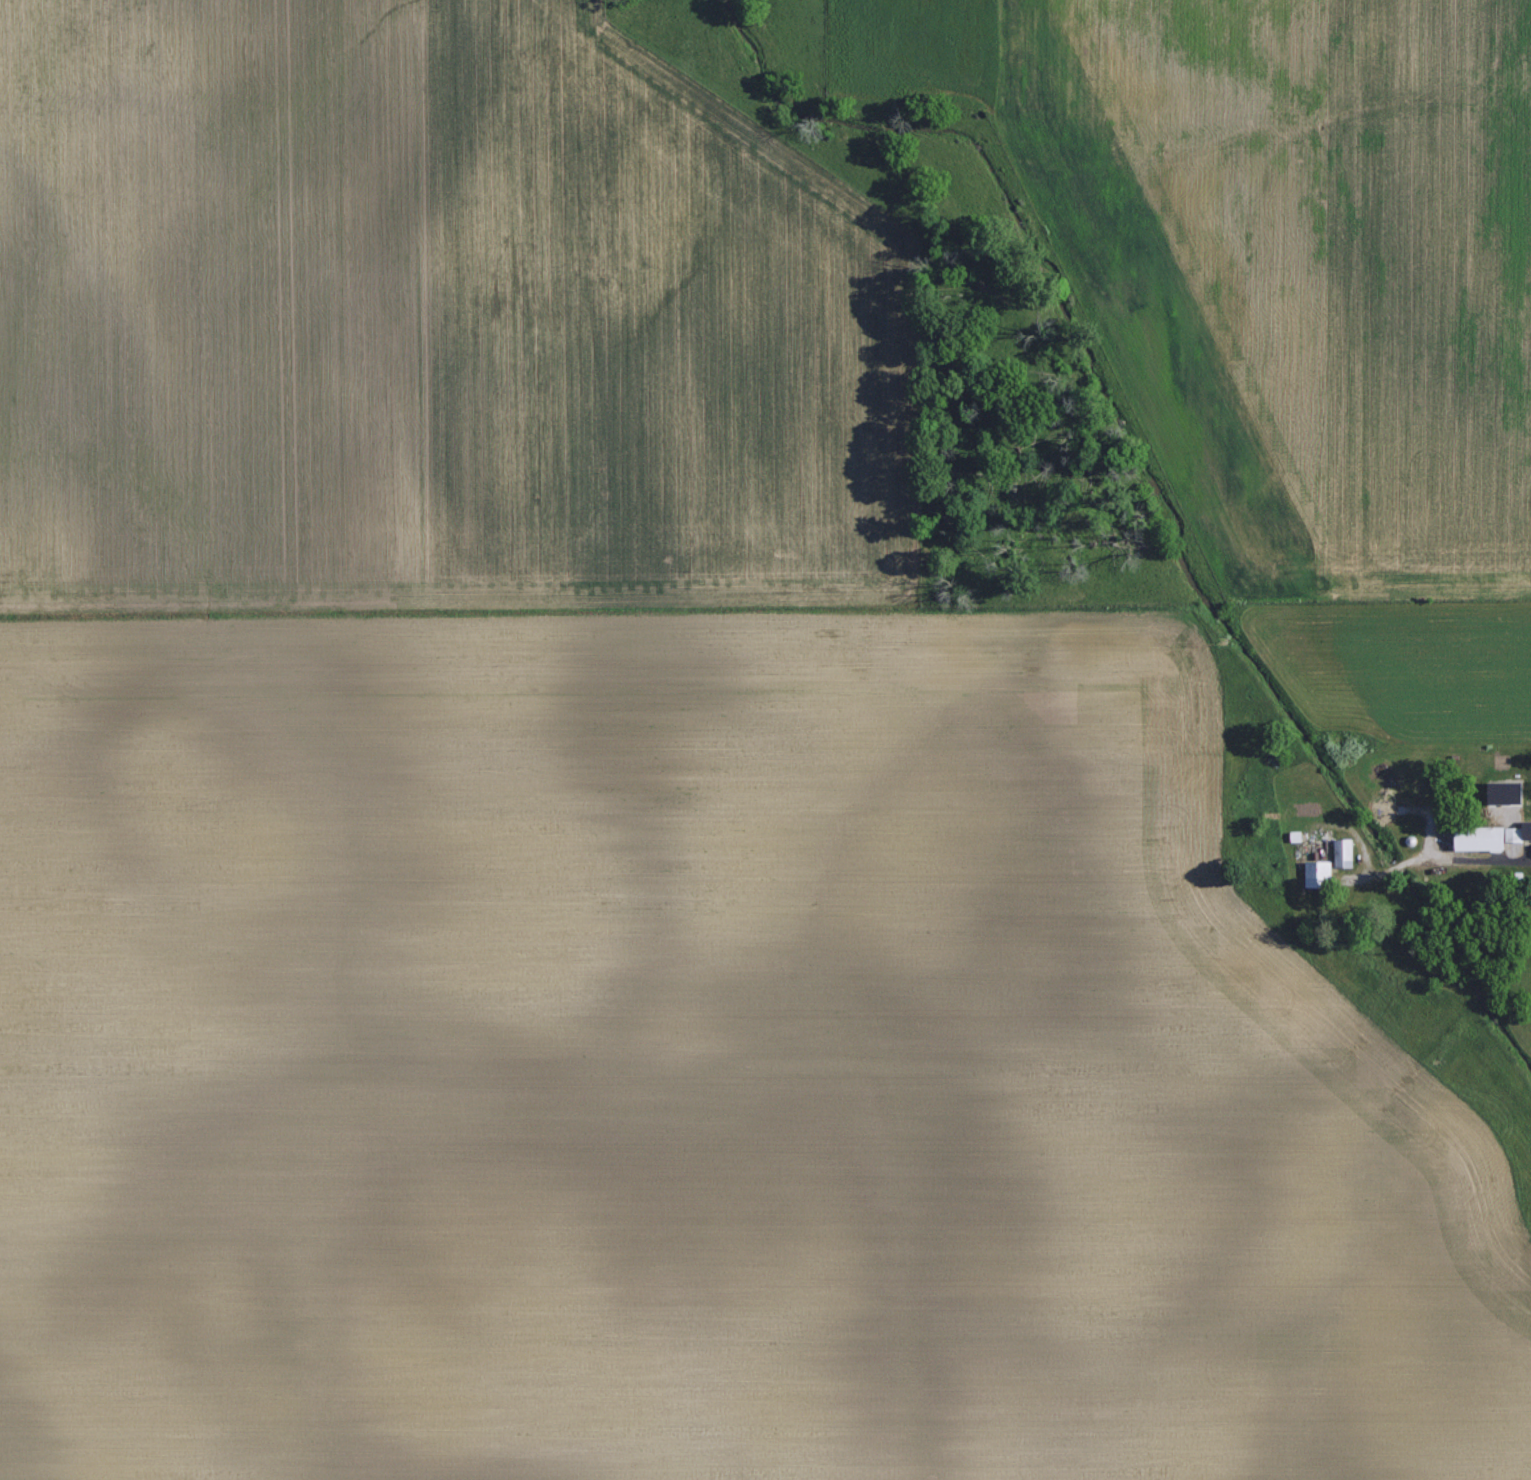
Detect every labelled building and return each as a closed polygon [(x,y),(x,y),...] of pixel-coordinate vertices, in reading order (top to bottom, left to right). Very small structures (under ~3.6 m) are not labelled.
[(1493,803),(1526,802),(1526,782),(1492,783),(1493,803)] [(1523,827),(1507,827),(1508,843),(1515,843),(1515,840),(1524,840),(1523,827)] [(1460,850),(1507,849),(1506,828),(1459,829),(1460,850)] [(1355,867),(1355,839),(1337,839),(1337,867),(1355,867)] [(1308,886),(1333,887),(1334,862),(1308,861),(1308,886)]
